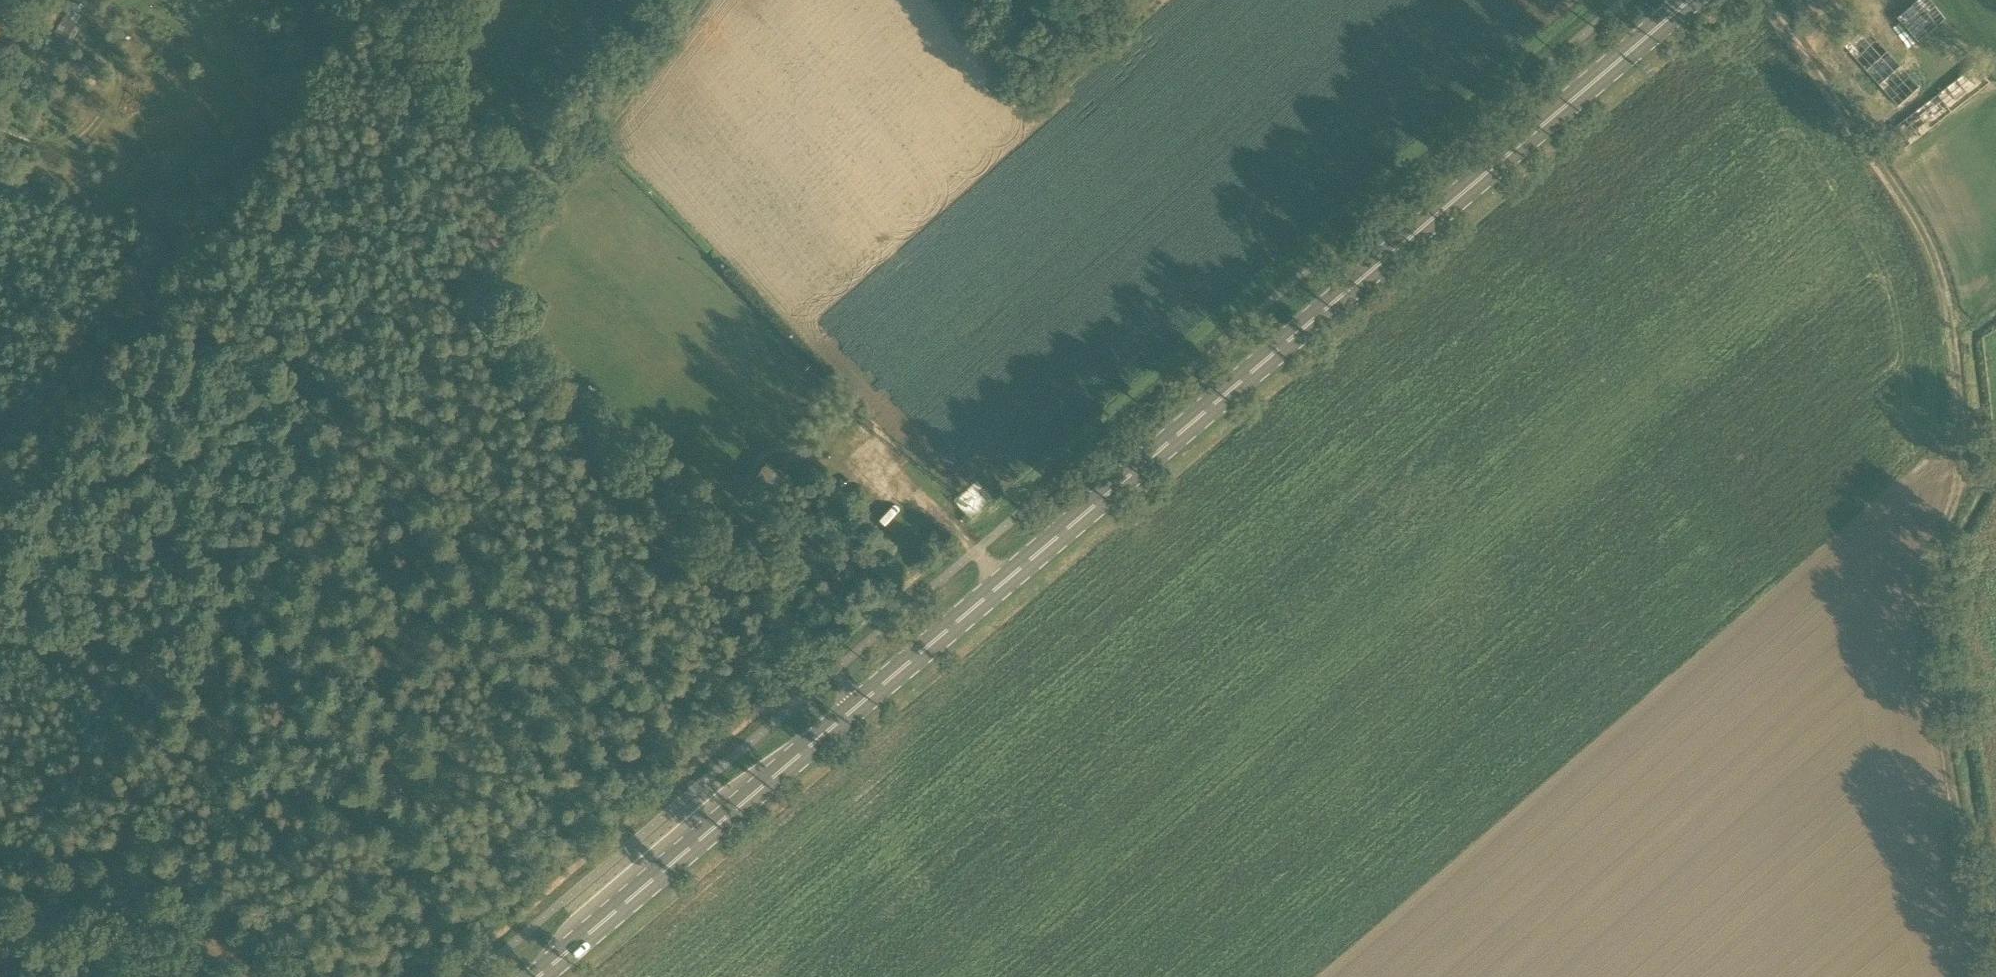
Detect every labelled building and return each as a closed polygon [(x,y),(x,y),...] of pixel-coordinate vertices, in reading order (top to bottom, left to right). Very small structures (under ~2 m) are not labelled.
[(1896,19),(1918,45),(1945,21),(1927,0),(1917,0),(1896,19)] [(55,63),(76,22),(59,13),(37,53),(55,63)] [(1907,111),(1924,96),(1865,30),(1848,45),(1907,111)] [(1888,132),(1903,152),(1990,85),(1974,65),(1888,132)] [(768,512),(788,476),(763,462),(743,498),(768,512)]
